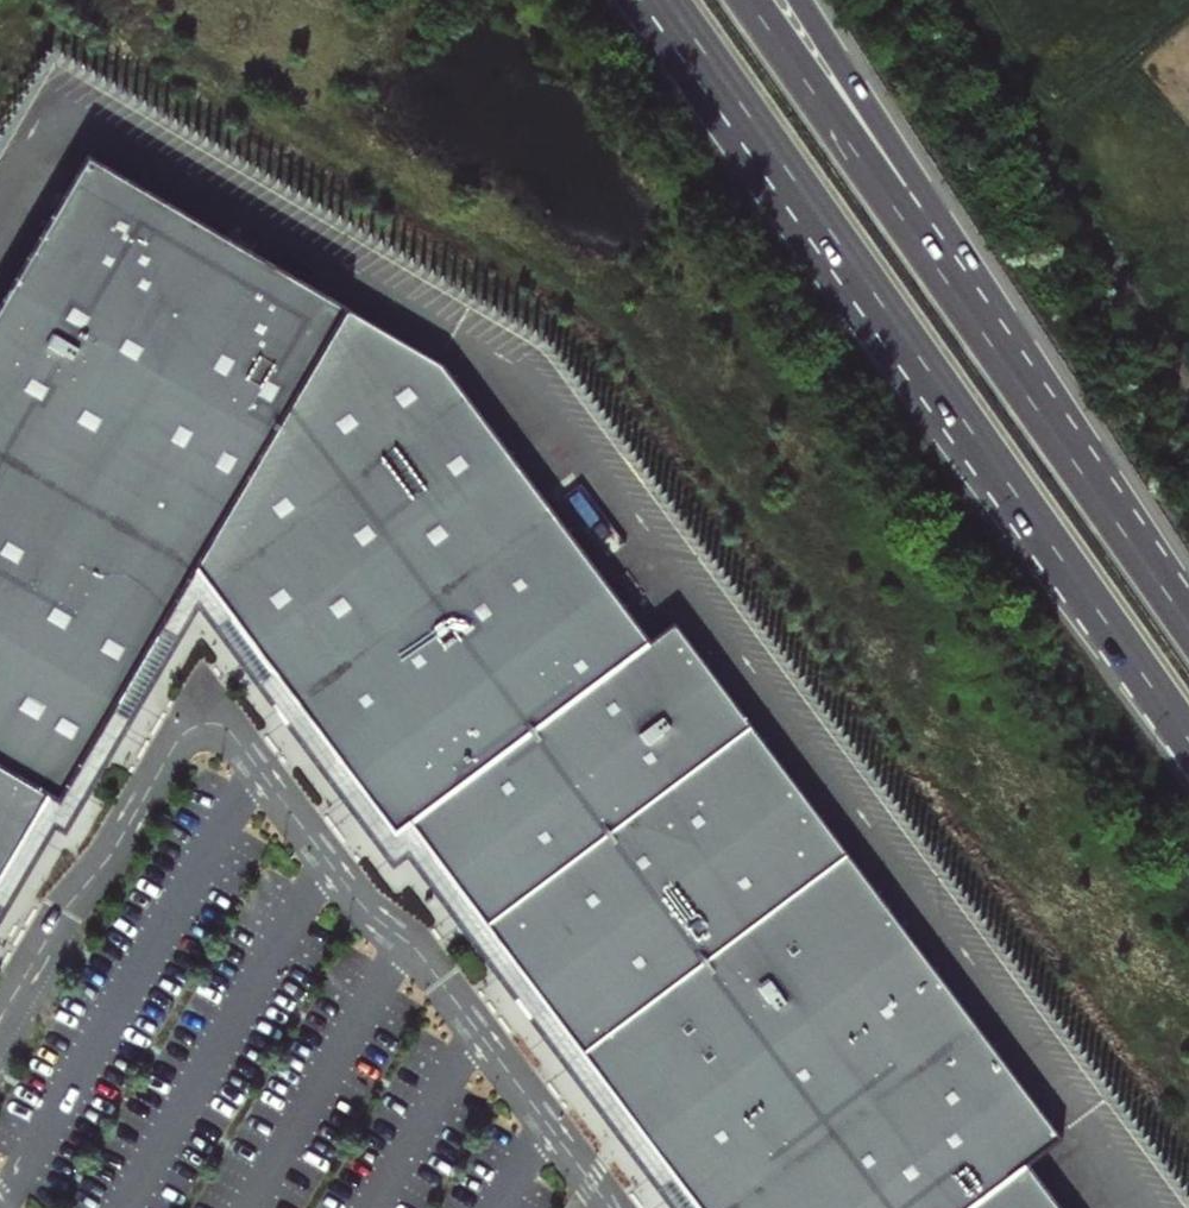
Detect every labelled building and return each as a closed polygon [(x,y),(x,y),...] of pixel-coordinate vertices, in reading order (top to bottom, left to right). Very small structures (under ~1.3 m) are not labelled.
[(345,309),(89,159),(0,311),(0,770),(49,799),(61,805),(197,572),(345,309)] [(197,572),(395,837),(410,826),(652,644),(446,369),(345,309),(197,572)] [(696,1207),(974,1207),(1030,1166),(1063,1142),(675,625),(652,644),(410,826),(696,1207)] [(49,799),(0,770),(0,883),(49,799)] [(1030,1166),(974,1207),(1061,1207),(1030,1166)]
